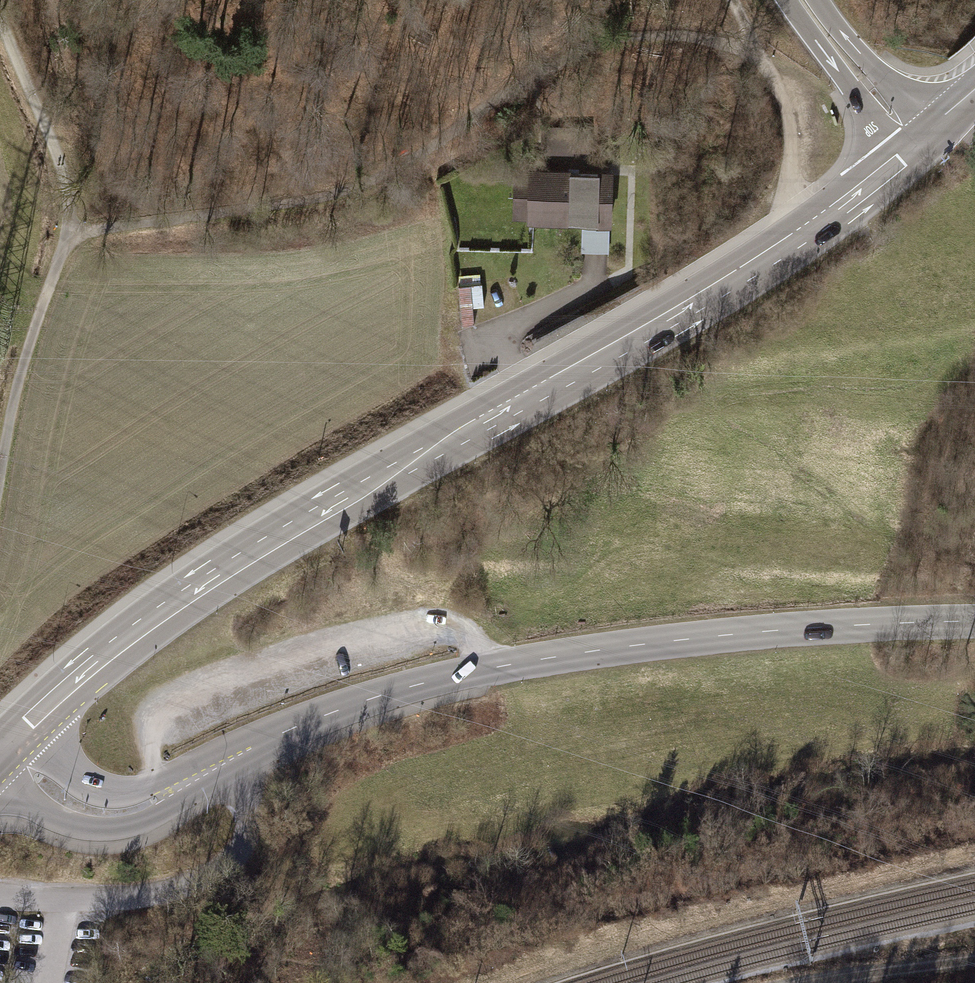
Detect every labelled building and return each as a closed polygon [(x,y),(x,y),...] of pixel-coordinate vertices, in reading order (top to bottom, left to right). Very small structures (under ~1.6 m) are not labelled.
[(515,171),(512,223),(613,227),(615,175),(515,171)]
